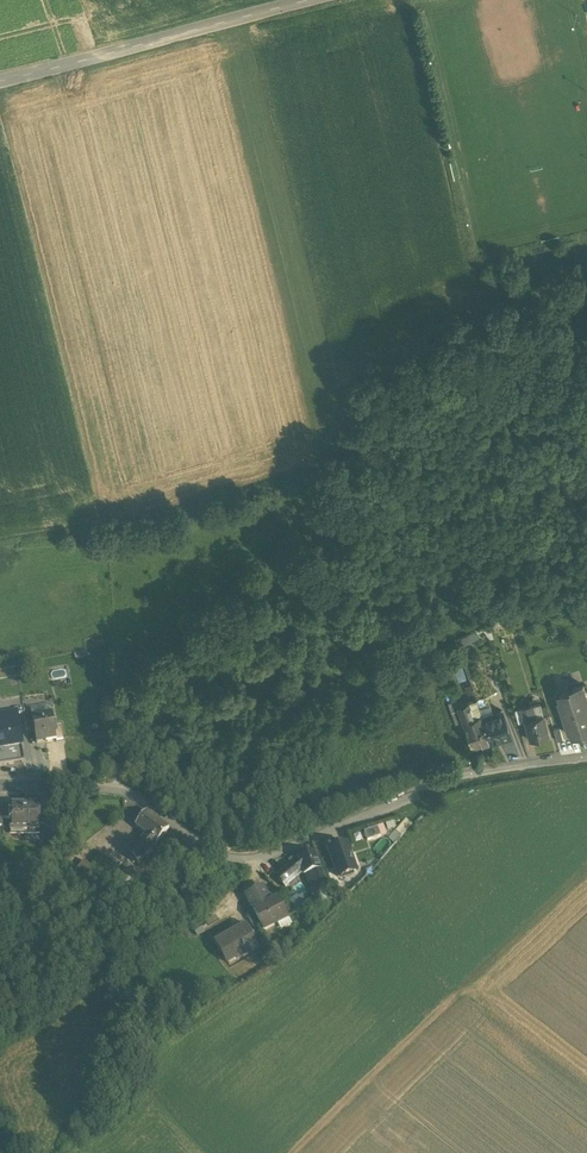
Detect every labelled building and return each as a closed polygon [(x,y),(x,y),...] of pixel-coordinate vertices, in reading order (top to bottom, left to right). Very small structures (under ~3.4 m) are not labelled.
[(572,690),(573,693),(571,694),(571,693),(559,697),(561,703),(560,703),(569,734),(571,733),(573,739),(584,736),(584,735),(586,734),(586,737),(586,699),(583,687),(572,690)] [(476,702),(468,705),(475,724),(483,722),(483,721),(476,702)] [(456,703),(448,706),(456,727),(463,724),(458,708),(456,703)] [(475,724),(468,705),(458,708),(463,724),(465,727),(475,724)] [(534,720),(531,707),(521,710),(525,724),(530,743),(548,738),(543,718),(534,720)] [(522,712),(515,714),(519,726),(525,724),(522,712)] [(502,715),(483,721),(483,722),(490,746),(510,740),(502,715)] [(0,718),(0,751),(22,747),(17,716),(2,718),(0,718)] [(52,716),(32,720),(36,744),(56,741),(52,716)] [(465,727),(464,728),(472,751),(490,746),(483,722),(475,724),(465,727)] [(22,747),(0,751),(0,767),(25,763),(22,747)] [(25,834),(24,805),(10,805),(10,820),(10,834),(25,834)] [(39,805),(24,805),(25,834),(39,834),(39,825),(39,812),(39,805)] [(169,827),(146,811),(135,825),(146,833),(141,839),(151,847),(169,827)] [(373,826),(364,829),(368,838),(377,834),(373,826)] [(151,847),(141,839),(128,853),(137,862),(151,847)] [(346,842),(328,849),(338,875),(356,869),(346,842)] [(314,850),(298,857),(303,869),(304,873),(306,872),(320,867),(314,850)] [(299,859),(278,877),(283,884),(286,881),(296,873),(303,869),(299,859)] [(320,867),(306,872),(311,886),(320,883),(325,881),(320,867)] [(130,869),(121,879),(125,882),(134,873),(130,869)] [(134,873),(125,882),(129,886),(138,877),(134,873)] [(320,883),(311,886),(314,892),(322,888),(320,883)] [(246,896),(254,910),(270,901),(263,888),(246,896)] [(297,896),(290,901),(298,911),(304,907),(297,896)] [(270,901),(254,910),(260,923),(264,929),(287,917),(277,898),(270,901)] [(298,911),(290,901),(287,903),(293,912),(298,911)] [(260,923),(254,910),(247,914),(253,926),(260,923)] [(287,917),(264,929),(267,936),(291,924),(287,917)] [(243,921),(231,928),(234,932),(215,942),(222,953),(231,948),(237,959),(257,947),(243,921)]
